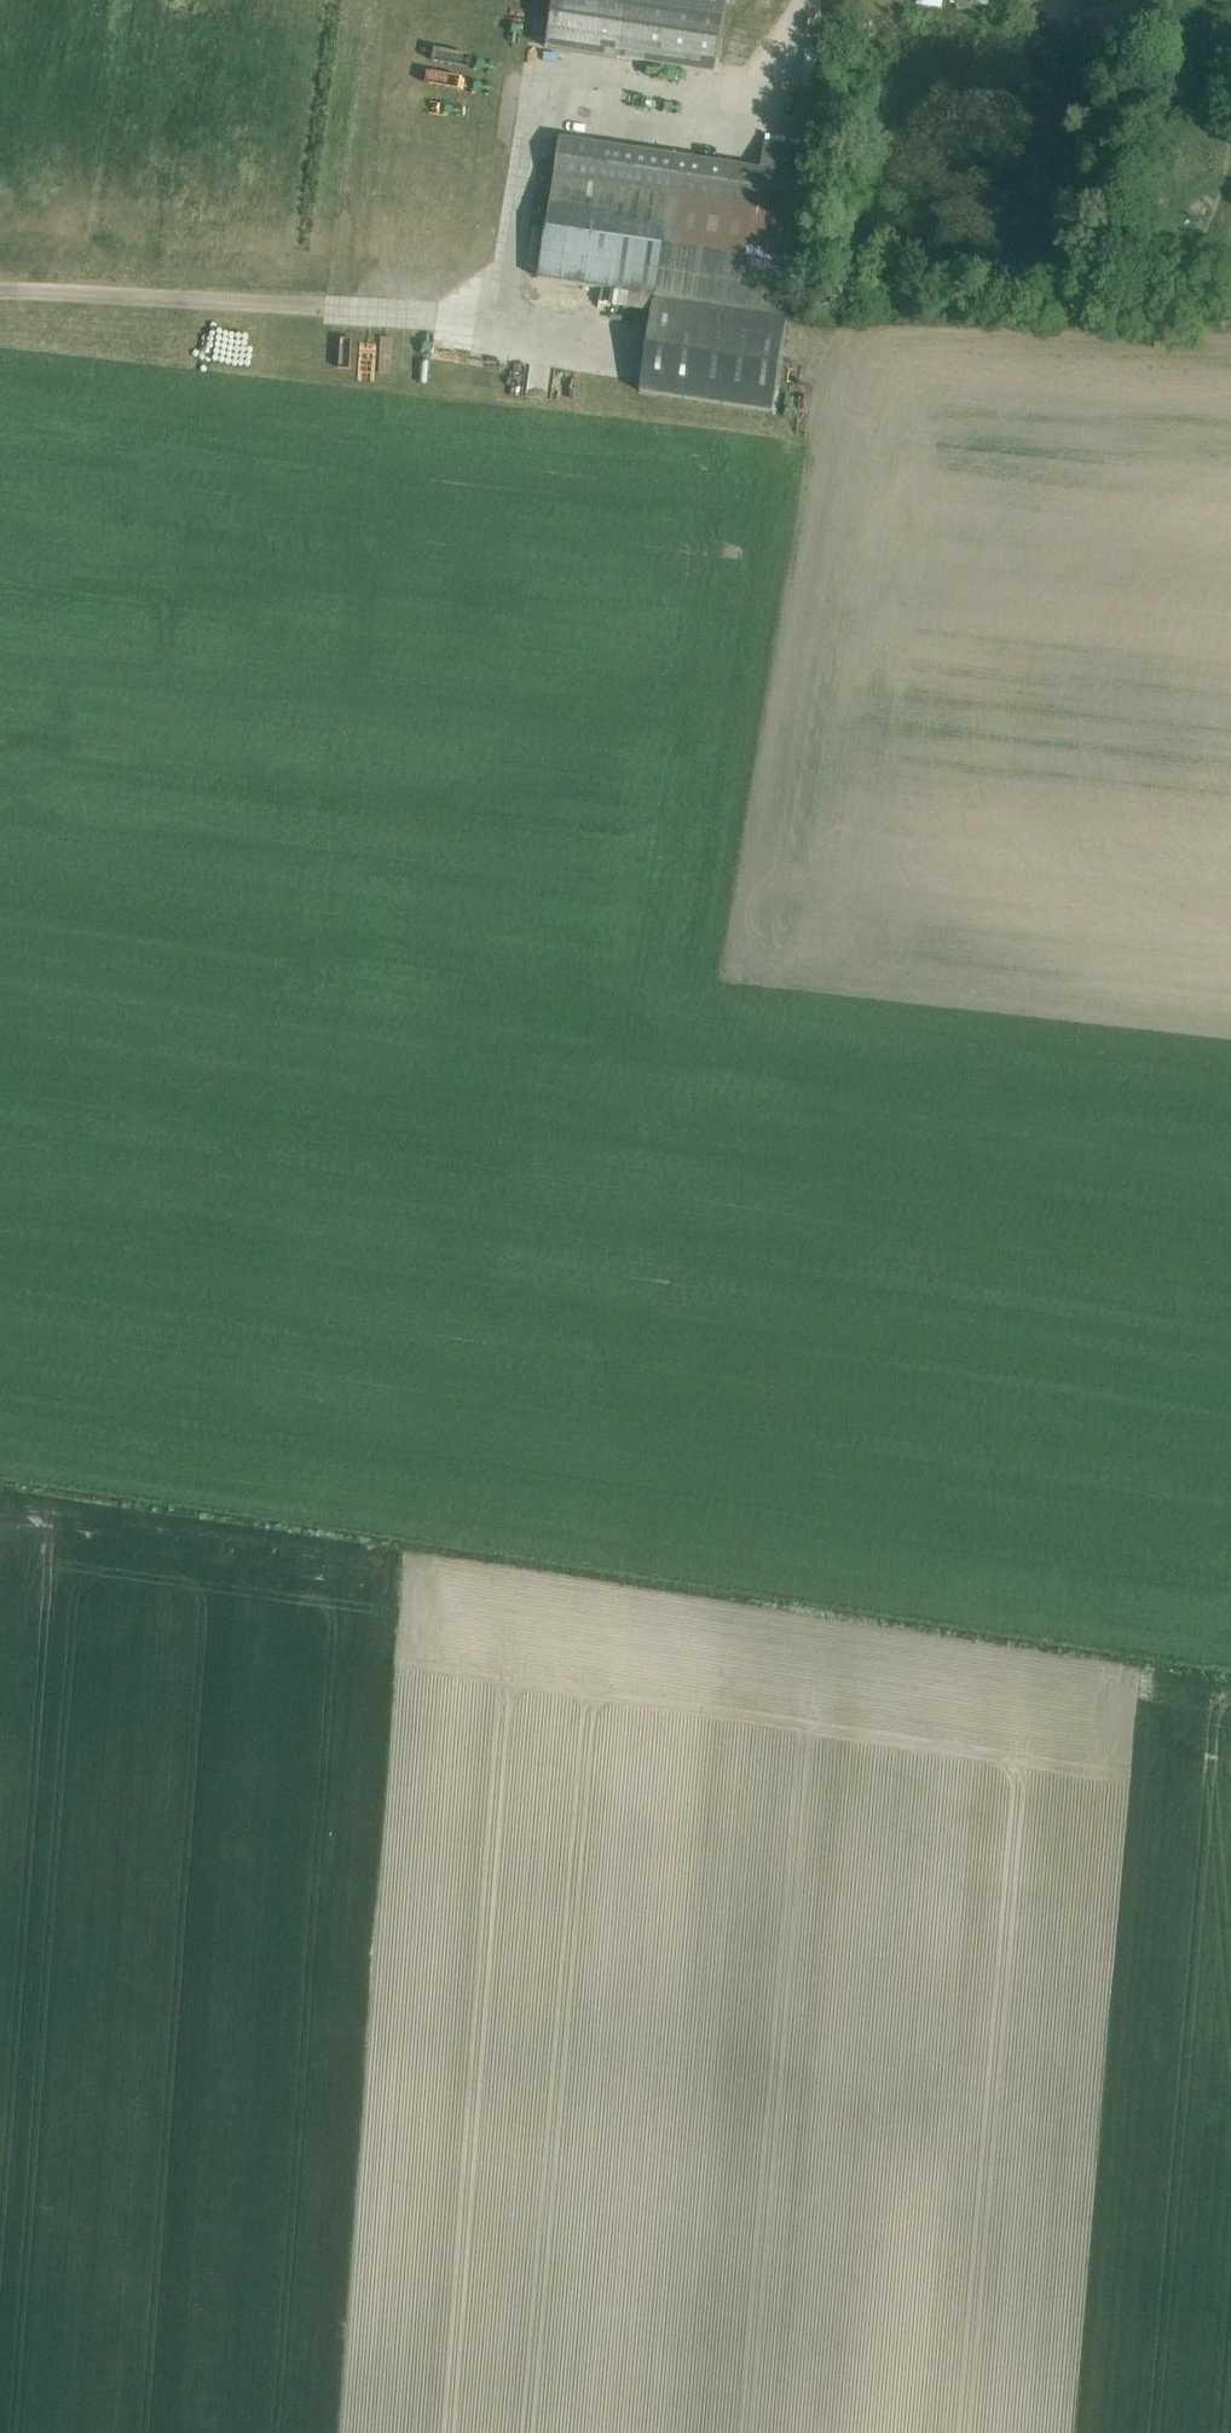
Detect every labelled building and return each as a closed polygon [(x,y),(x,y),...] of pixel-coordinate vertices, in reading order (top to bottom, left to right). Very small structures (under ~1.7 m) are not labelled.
[(548,37),(717,63),(727,0),(554,0),(548,37)] [(918,7),(942,10),(944,0),(948,1),(948,0),(957,2),(956,8),(971,10),(972,5),(988,7),(989,0),(919,0),(918,7)] [(799,146),(801,133),(765,128),(763,141),(799,146)] [(790,302),(812,149),(764,142),(760,170),(561,139),(547,229),(546,228),(538,279),(656,297),(641,393),(773,413),(790,302)]
